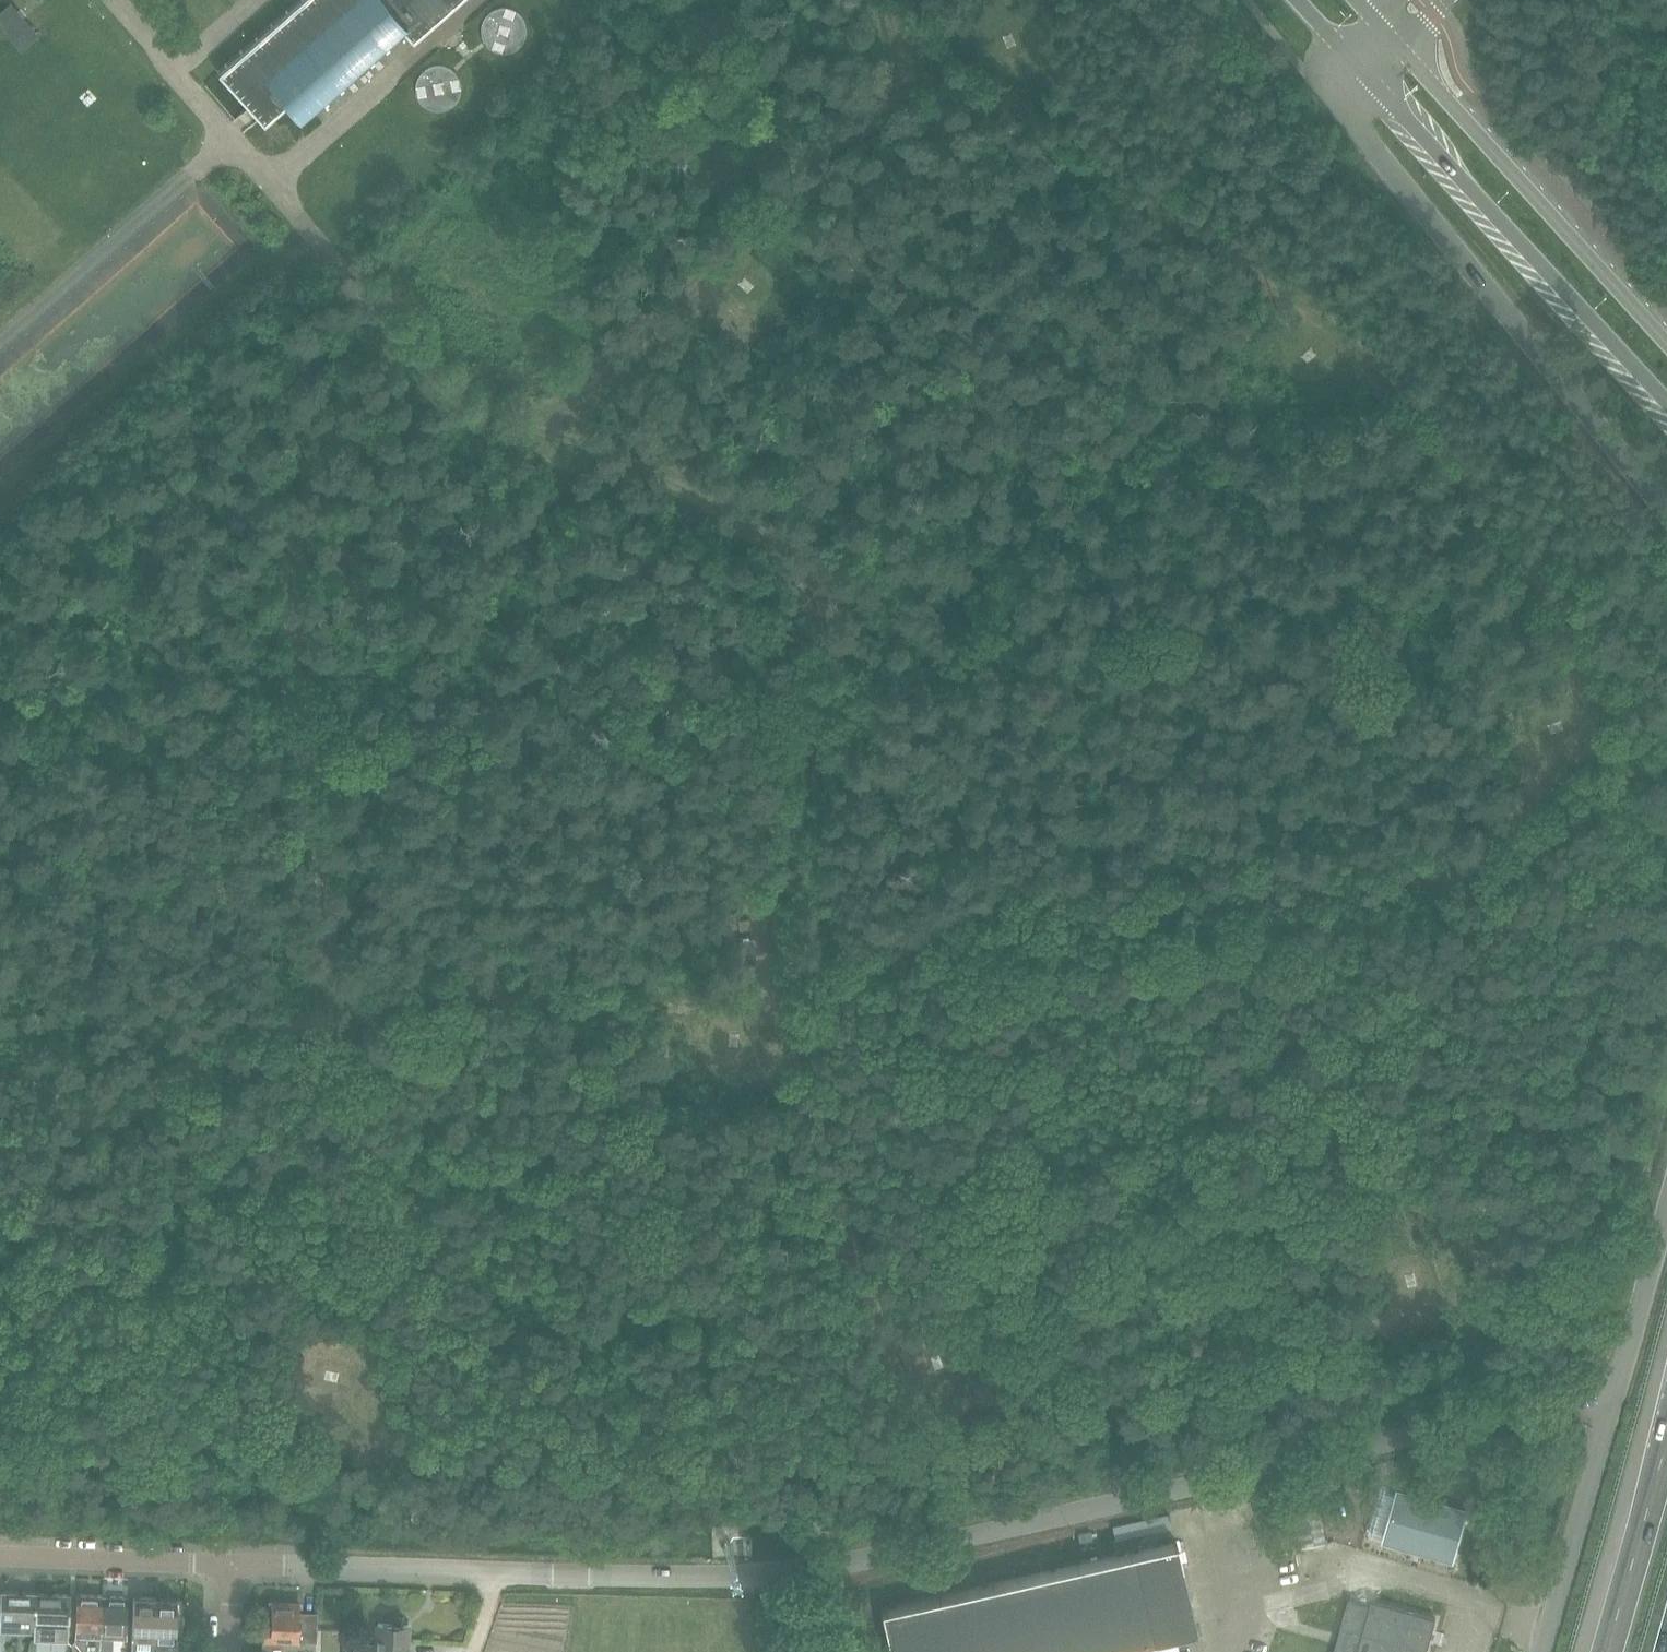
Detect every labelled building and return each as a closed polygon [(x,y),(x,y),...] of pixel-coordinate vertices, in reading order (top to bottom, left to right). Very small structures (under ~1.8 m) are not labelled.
[(257,119),(258,119),(264,125),(271,118),(272,119),(273,118),(273,117),(288,104),(300,118),(314,106),(315,107),(317,105),(316,105),(330,92),(331,93),(332,92),(331,91),(345,79),(346,80),(347,79),(346,78),(360,66),(361,67),(363,65),(362,64),(376,52),(377,53),(378,52),(377,51),(391,39),(392,40),(393,39),(393,38),(402,29),(406,34),(405,35),(406,36),(407,35),(414,43),(418,39),(419,40),(420,39),(419,38),(433,25),(434,26),(436,25),(435,24),(449,12),(450,13),(451,12),(450,11),(463,0),(300,0),(288,11),(287,10),(286,11),(287,12),(273,24),(272,23),(270,24),(271,25),(257,37),(256,36),(255,38),(256,39),(242,51),(241,50),(240,51),(241,52),(227,64),(226,63),(224,64),(225,65),(218,72),(224,79),(223,80),(224,82),(225,81),(236,93),(235,94),(236,95),(237,94),(248,106),(247,107),(248,108),(249,108),(257,117),(256,118),(257,119)] [(0,14),(0,23),(21,47),(36,34),(10,5),(0,14)] [(528,40),(528,36),(527,29),(523,21),(519,18),(516,16),(507,14),(500,14),(495,16),(491,19),(486,26),(484,30),(483,36),(485,43),(489,50),(492,54),(496,56),(500,58),(504,58),(511,58),(516,56),(520,53),(525,48),(527,45),(528,40)] [(457,98),(457,92),(456,84),(452,77),(449,74),(445,72),(436,69),(429,70),(421,74),(418,77),(415,81),(413,86),(412,91),(413,98),(415,102),(418,106),(421,110),(425,112),(433,114),(441,113),(445,112),(449,109),(453,105),(455,102),(457,98)] [(1388,1541),(1453,1560),(1453,1558),(1447,1556),(1453,1532),(1460,1533),(1466,1512),(1398,1492),(1392,1513),(1396,1515),(1388,1541)] [(891,1651),(1096,1651),(1197,1629),(1177,1541),(881,1610),(891,1651)] [(0,1614),(0,1617),(0,1631),(34,1632),(35,1618),(35,1593),(1,1592),(0,1614)] [(70,1594),(35,1593),(35,1618),(34,1632),(34,1639),(69,1641),(70,1594)] [(76,1616),(74,1641),(81,1650),(81,1651),(100,1651),(102,1596),(102,1595),(77,1594),(76,1616)] [(102,1596),(100,1651),(113,1651),(113,1634),(126,1635),(128,1597),(102,1596)] [(160,1651),(154,1651),(156,1598),(134,1597),(133,1619),(132,1651),(160,1651)] [(156,1598),(154,1651),(160,1651),(177,1651),(166,1651),(166,1638),(176,1638),(177,1599),(156,1598)] [(1436,1618),(1371,1601),(1370,1606),(1349,1600),(1335,1651),(1427,1651),(1436,1618)] [(285,1640),(316,1641),(317,1612),(300,1612),(300,1603),(272,1602),(271,1622),(264,1622),(263,1651),(285,1651),(285,1640)] [(844,1618),(848,1634),(859,1632),(856,1616),(844,1618)] [(378,1624),(377,1644),(355,1644),(355,1651),(408,1651),(408,1625),(378,1624)]
